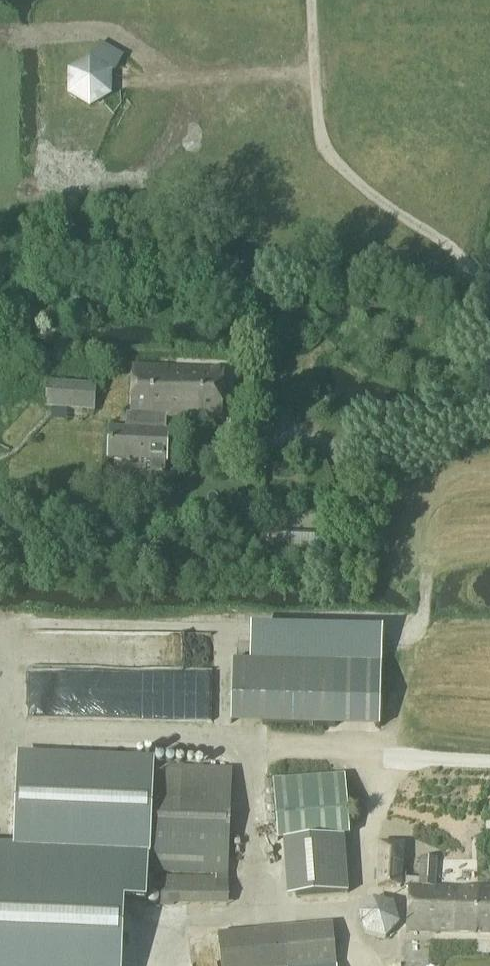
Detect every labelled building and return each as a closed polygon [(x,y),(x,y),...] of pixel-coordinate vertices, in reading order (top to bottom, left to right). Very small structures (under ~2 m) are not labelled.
[(220,420),(223,372),(133,367),(130,415),(124,415),(123,429),(110,429),(109,459),(151,461),(150,472),(164,472),(166,431),(160,431),(161,417),(220,420)] [(95,411),(96,386),(47,383),(45,408),(95,411)] [(121,932),(123,904),(124,904),(146,904),(147,880),(147,874),(227,878),(231,770),(18,761),(14,851),(0,850),(0,965),(120,965),(121,932)] [(276,842),(348,837),(344,777),(272,782),(276,842)] [(401,874),(402,846),(378,845),(377,888),(401,888),(401,887),(401,874)] [(436,860),(420,859),(419,880),(405,880),(406,875),(401,874),(401,887),(409,887),(406,932),(489,934),(489,890),(434,888),(436,860)] [(373,899),(358,915),(364,936),(386,941),(400,925),(393,903),(373,899)] [(219,936),(221,965),(326,965),(336,965),(332,925),(283,929),(219,936)]
